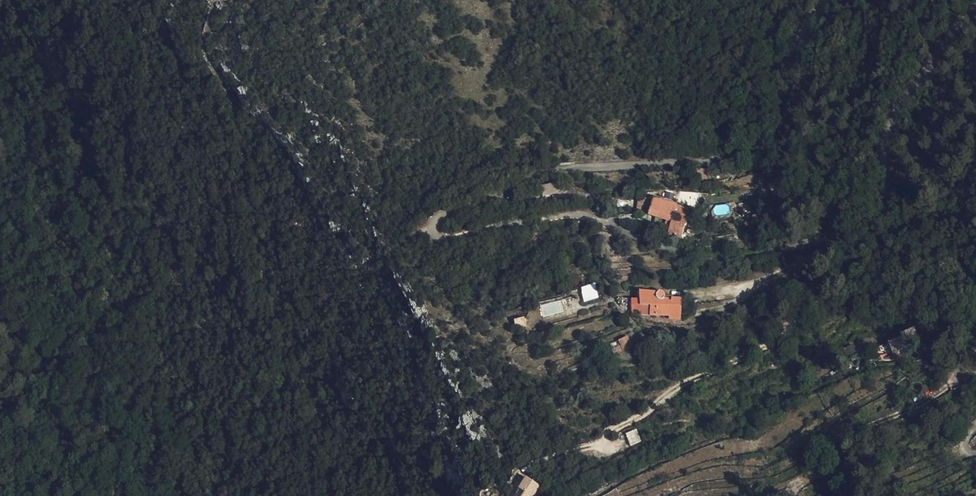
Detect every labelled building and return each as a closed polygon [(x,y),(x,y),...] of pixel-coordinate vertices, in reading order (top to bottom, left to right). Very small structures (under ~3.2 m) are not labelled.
[(690,199),(654,183),(647,201),(669,210),(664,224),(677,229),(690,199)] [(658,283),(658,286),(659,300),(655,300),(656,308),(674,307),(674,310),(686,309),(685,287),(669,288),(669,283),(667,281),(665,280),(663,280),(661,281),(659,282),(658,283)] [(594,283),(580,286),(584,301),(598,297),(594,283)] [(645,301),(655,300),(659,300),(658,286),(644,287),(644,301),(645,301)] [(656,308),(655,300),(645,301),(645,308),(656,308)] [(525,316),(513,318),(515,327),(526,325),(525,316)] [(906,325),(892,329),(894,335),(908,331),(907,328),(906,325)] [(908,331),(894,335),(898,347),(925,338),(921,327),(908,331)] [(628,336),(618,339),(623,351),(632,348),(628,336)] [(862,347),(857,342),(848,348),(852,354),(862,347)] [(536,487),(540,476),(529,472),(525,483),(536,487)]
